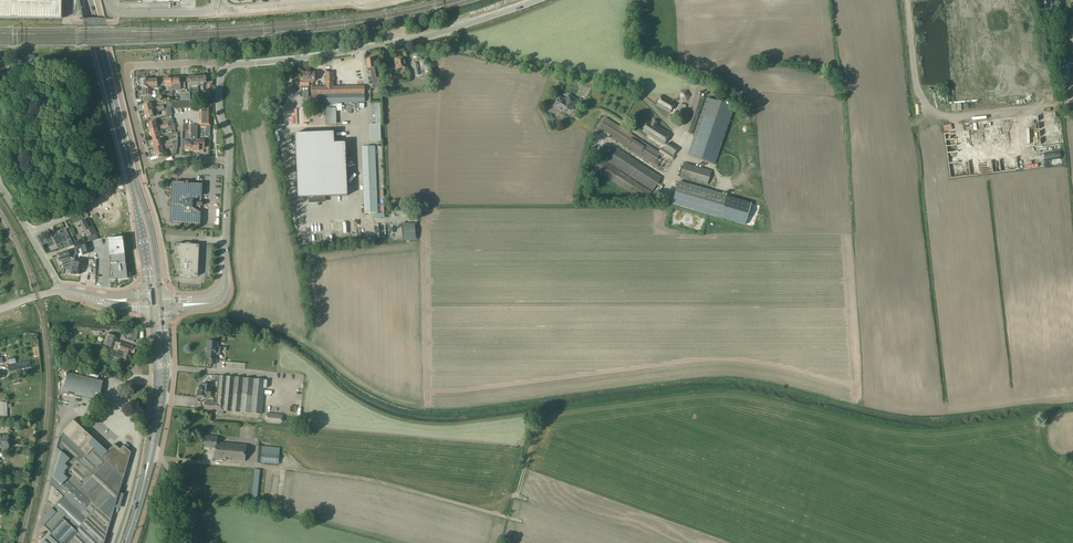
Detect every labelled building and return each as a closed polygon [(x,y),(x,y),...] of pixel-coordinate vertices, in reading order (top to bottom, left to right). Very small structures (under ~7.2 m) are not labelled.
[(62,19),(62,9),(62,0),(0,0),(0,18),(62,19)] [(740,4),(716,5),(717,14),(740,12),(740,4)] [(1058,6),(1038,11),(1040,21),(1045,19),(1044,17),(1060,13),(1058,6)] [(23,62),(23,65),(35,66),(35,61),(35,55),(23,55),(23,62)] [(407,67),(405,57),(394,59),(396,69),(407,67)] [(374,67),(375,67),(373,58),(366,59),(368,68),(368,72),(371,71),(372,74),(371,74),(372,78),(371,79),(372,83),(381,82),(381,77),(376,78),(375,73),(374,67)] [(313,81),(314,81),(314,72),(303,73),(303,81),(308,81),(308,83),(313,83),(313,81)] [(190,77),(186,77),(186,82),(187,85),(190,85),(190,86),(198,85),(198,76),(190,77)] [(206,76),(198,76),(198,85),(204,85),(204,83),(206,83),(206,81),(210,80),(210,79),(209,76),(206,76)] [(180,77),(172,78),(172,84),(173,90),(176,90),(176,84),(180,84),(180,77)] [(164,78),(160,78),(161,85),(164,85),(169,85),(169,90),(173,90),(172,84),(172,78),(164,78)] [(148,87),(148,91),(148,95),(148,97),(148,101),(152,100),(152,95),(151,88),(157,88),(158,86),(157,86),(157,79),(149,80),(149,87),(148,87)] [(324,103),(324,94),(325,94),(325,86),(312,87),(312,100),(317,99),(318,99),(318,97),(319,97),(319,103),(324,103)] [(363,86),(325,86),(325,94),(326,106),(363,105),(363,86)] [(681,99),(683,100),(684,99),(685,100),(686,100),(689,96),(689,95),(686,91),(681,91),(680,92),(680,97),(680,98),(682,98),(681,99)] [(697,94),(684,131),(691,134),(704,97),(697,94)] [(559,97),(554,105),(559,108),(559,109),(563,112),(566,107),(571,110),(577,100),(568,95),(566,99),(564,100),(559,97)] [(661,95),(656,105),(669,113),(675,103),(661,95)] [(688,156),(715,166),(734,108),(707,98),(688,156)] [(151,103),(143,105),(145,112),(153,110),(151,103)] [(681,116),(686,105),(681,103),(676,113),(681,116)] [(153,110),(145,112),(147,119),(154,117),(155,117),(159,116),(158,112),(162,111),(161,110),(161,109),(160,110),(159,106),(155,107),(156,109),(153,110)] [(200,107),(200,125),(210,125),(210,107),(200,107)] [(635,136),(605,117),(598,129),(664,172),(675,156),(673,155),(677,149),(667,143),(663,148),(661,147),(658,151),(641,140),(642,139),(636,135),(635,136)] [(648,120),(642,131),(663,145),(670,133),(656,125),(657,122),(653,120),(651,122),(648,120)] [(155,121),(148,123),(150,130),(157,128),(161,127),(161,125),(160,124),(156,125),(155,121)] [(157,128),(150,130),(151,137),(152,137),(153,139),(160,137),(159,135),(158,132),(162,131),(162,129),(165,128),(166,128),(165,126),(163,126),(163,124),(161,125),(161,127),(157,128)] [(371,141),(381,141),(380,124),(370,125),(371,141)] [(190,139),(192,139),(192,142),(192,150),(199,150),(199,148),(204,148),(205,139),(199,139),(197,139),(198,125),(193,125),(193,131),(195,131),(195,134),(193,134),(193,135),(191,135),(190,139)] [(333,132),(295,133),(297,198),(347,196),(345,142),(334,143),(333,132)] [(153,141),(152,141),(154,148),(163,146),(165,145),(165,144),(168,143),(168,145),(170,144),(170,146),(173,145),(173,144),(178,143),(177,139),(172,140),(162,143),(161,139),(160,139),(160,137),(153,139),(153,141)] [(163,146),(154,148),(156,155),(158,154),(160,159),(168,157),(167,152),(164,153),(163,149),(170,147),(170,146),(170,144),(168,145),(168,143),(165,144),(165,145),(163,146)] [(605,159),(604,160),(601,158),(594,169),(612,181),(628,192),(645,203),(653,190),(662,177),(613,145),(604,158),(605,159)] [(375,146),(361,146),(364,213),(378,213),(375,146)] [(684,162),(680,176),(707,185),(711,170),(684,162)] [(172,184),(171,201),(170,202),(170,203),(170,204),(171,205),(170,222),(172,222),(172,223),(183,224),(183,225),(184,225),(184,226),(185,226),(186,226),(186,225),(187,225),(187,224),(200,225),(201,213),(200,213),(201,206),(202,206),(202,205),(203,205),(202,204),(202,203),(201,203),(201,196),(202,196),(202,184),(189,183),(188,182),(187,182),(186,182),(186,183),(185,183),(174,183),(174,184),(172,184)] [(744,225),(751,203),(678,182),(672,204),(720,218),(744,225)] [(79,222),(75,224),(76,226),(77,226),(80,233),(83,232),(86,238),(88,238),(90,242),(98,239),(95,233),(96,233),(92,226),(88,228),(84,220),(79,223),(79,222)] [(56,232),(57,233),(52,235),(56,246),(70,239),(66,229),(62,231),(62,229),(56,232)] [(123,237),(108,239),(110,264),(109,280),(116,280),(116,279),(121,279),(127,279),(123,237)] [(78,245),(81,256),(88,254),(84,243),(78,245)] [(186,244),(177,244),(176,258),(180,258),(180,264),(178,264),(177,269),(180,269),(179,275),(198,276),(199,245),(190,244),(190,243),(186,243),(186,244)] [(58,255),(57,255),(58,260),(59,260),(59,261),(61,260),(64,269),(74,257),(73,256),(70,257),(69,251),(57,254),(58,255)] [(74,257),(64,269),(72,270),(72,274),(76,275),(76,274),(79,275),(82,261),(75,260),(75,258),(74,257)] [(118,337),(109,334),(107,342),(109,343),(108,346),(114,348),(114,349),(118,351),(118,349),(124,352),(125,353),(126,351),(131,353),(134,353),(135,349),(132,348),(133,346),(117,341),(118,337)] [(208,341),(207,352),(207,359),(208,359),(208,363),(216,364),(217,359),(215,359),(216,355),(219,356),(220,347),(217,346),(217,342),(208,341)] [(127,364),(131,353),(126,351),(125,353),(124,356),(116,353),(114,358),(122,361),(122,362),(127,364)] [(31,367),(29,360),(13,364),(14,369),(21,367),(21,369),(31,367)] [(103,381),(68,373),(63,393),(98,401),(103,381)] [(205,401),(204,409),(261,414),(264,379),(220,375),(217,402),(205,401)] [(198,398),(204,398),(204,396),(205,396),(205,395),(211,396),(212,384),(199,384),(199,390),(198,390),(197,395),(198,395),(198,398)] [(266,414),(265,416),(265,420),(265,421),(267,423),(278,424),(279,424),(283,422),(283,416),(281,414),(281,413),(268,412),(266,414)] [(116,502),(121,503),(124,494),(119,492),(131,453),(124,446),(120,450),(114,444),(106,453),(104,451),(106,449),(73,419),(62,431),(64,433),(60,437),(57,448),(61,451),(50,486),(52,486),(48,500),(55,506),(42,520),(41,523),(50,531),(39,542),(104,542),(116,502)] [(9,436),(0,436),(0,448),(2,448),(3,449),(10,449),(9,436)] [(216,437),(206,436),(205,447),(215,448),(214,459),(245,462),(246,445),(216,442),(216,437)] [(262,446),(257,446),(255,462),(261,463),(261,462),(278,464),(280,448),(262,446)] [(254,469),(251,500),(257,501),(260,470),(254,469)]
